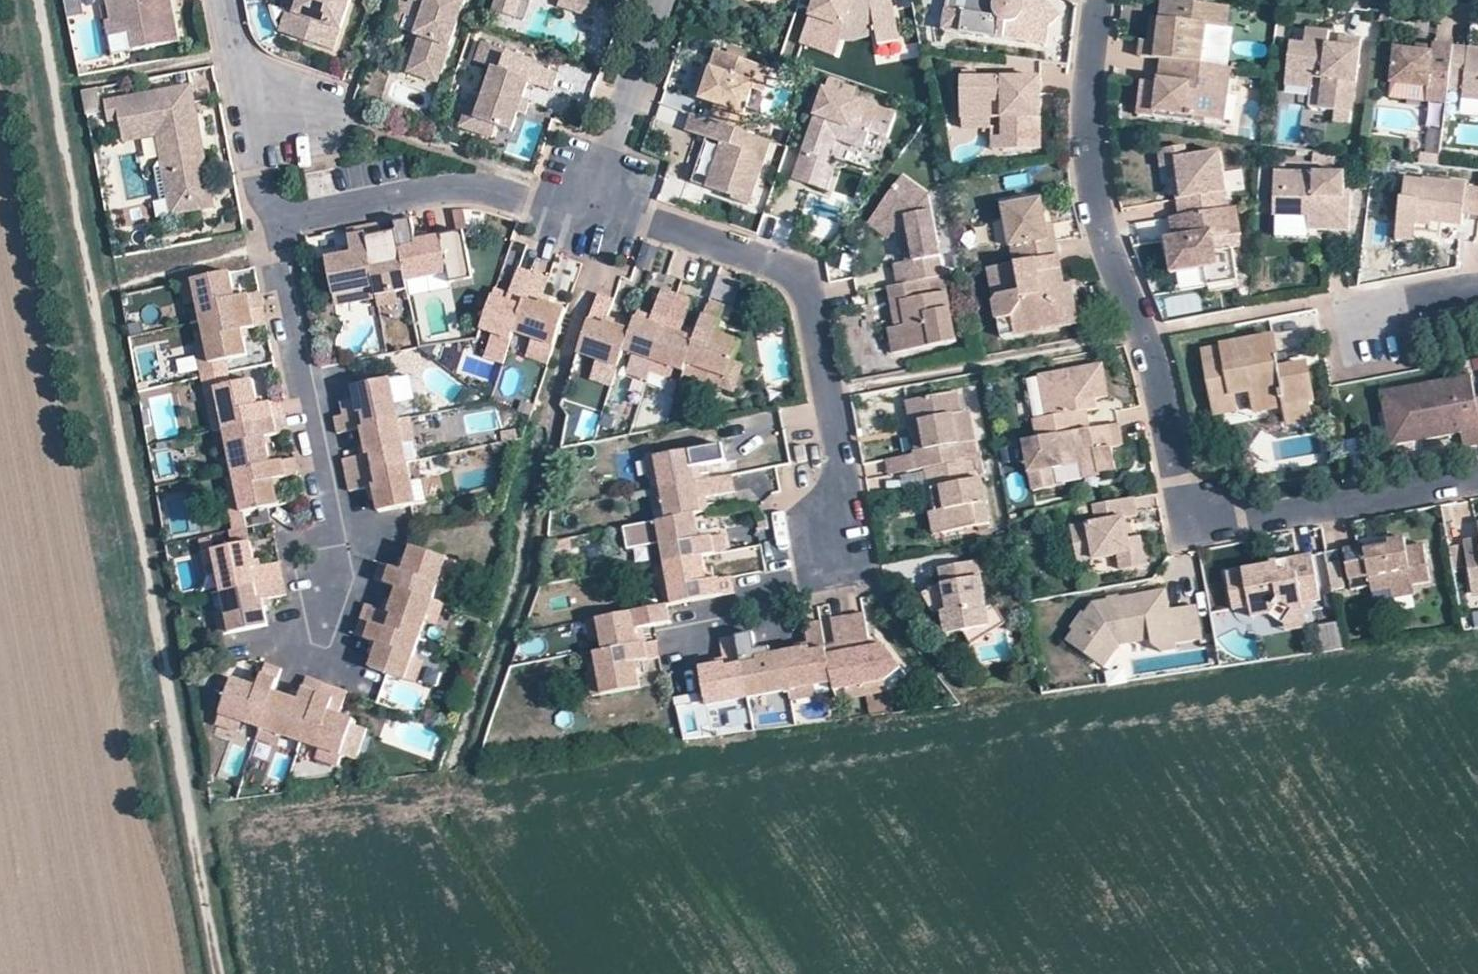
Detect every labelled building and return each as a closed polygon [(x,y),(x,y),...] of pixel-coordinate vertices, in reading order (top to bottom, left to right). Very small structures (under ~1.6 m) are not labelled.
[(106,15),(108,20),(124,24),(128,45),(172,38),(165,4),(158,5),(157,0),(103,0),(106,15)] [(299,1),(306,3),(301,16),(294,13),(287,36),(330,51),(348,0),(299,0),(299,1)] [(408,0),(393,0),(385,23),(413,33),(419,16),(406,12),(410,1),(408,0)] [(413,33),(419,35),(406,70),(434,81),(462,0),(408,0),(410,1),(406,12),(419,16),(413,33)] [(491,11),(513,19),(519,0),(495,0),(491,11)] [(513,19),(520,22),(528,0),(527,0),(519,0),(513,19)] [(560,0),(557,8),(592,20),(597,5),(582,0),(563,0),(563,1),(560,0)] [(896,45),(888,0),(814,0),(809,17),(842,29),(850,5),(856,8),(860,27),(873,25),(877,48),(896,45)] [(942,31),(1045,49),(1048,29),(1057,16),(1044,0),(1039,0),(1029,0),(1025,8),(1025,5),(1024,2),(1023,0),(947,0),(942,31)] [(306,3),(299,1),(294,13),(301,16),(306,3)] [(1141,41),(1139,58),(1160,61),(1173,63),(1199,65),(1204,25),(1224,28),(1226,9),(1160,1),(1157,20),(1154,42),(1146,41),(1141,41)] [(287,36),(294,13),(284,10),(277,32),(287,36)] [(108,20),(106,15),(99,17),(106,49),(128,45),(124,24),(108,20)] [(1146,41),(1154,42),(1157,20),(1150,19),(1146,41)] [(1229,28),(1224,28),(1204,25),(1199,65),(1225,69),(1229,28)] [(1360,40),(1338,37),(1337,47),(1336,52),(1326,51),(1326,46),(1328,32),(1305,29),(1303,44),(1288,43),(1284,74),(1311,78),(1321,79),(1317,110),(1332,112),(1349,114),(1353,82),(1355,83),(1360,40)] [(498,128),(511,132),(518,113),(523,99),(529,81),(524,79),(530,61),(481,43),(474,63),(493,71),(483,101),(477,120),(498,128)] [(1451,50),(1451,47),(1432,45),(1432,48),(1432,53),(1414,51),(1413,51),(1393,49),(1389,82),(1428,87),(1426,102),(1445,104),(1447,83),(1451,50)] [(706,121),(743,134),(750,116),(743,113),(751,91),(741,88),(749,62),(706,49),(700,65),(695,77),(688,75),(683,92),(713,103),(706,121)] [(1451,50),(1447,83),(1462,85),(1461,99),(1477,101),(1477,53),(1451,50)] [(71,60),(73,71),(81,70),(78,59),(71,60)] [(1173,63),(1160,61),(1156,85),(1155,94),(1169,96),(1173,63)] [(693,62),(688,75),(695,77),(700,65),(693,62)] [(741,88),(751,91),(760,66),(749,62),(741,88)] [(1220,98),(1228,99),(1232,70),(1225,69),(1199,65),(1173,63),(1169,96),(1155,94),(1156,85),(1140,83),(1136,115),(1193,123),(1194,117),(1207,119),(1217,120),(1220,98)] [(1311,78),(1284,74),(1283,85),(1310,89),(1311,78)] [(999,139),(999,152),(1037,151),(1036,104),(1030,104),(1030,96),(1036,96),(1036,79),(958,79),(959,119),(988,119),(999,119),(999,139)] [(822,92),(848,101),(852,90),(825,81),(822,92)] [(1428,87),(1389,82),(1387,97),(1426,102),(1428,87)] [(211,196),(203,153),(202,150),(193,146),(191,137),(199,136),(190,84),(104,99),(108,121),(119,119),(137,116),(142,138),(159,135),(164,160),(180,170),(185,200),(211,196)] [(84,114),(100,113),(99,89),(83,90),(84,114)] [(791,181),(824,192),(833,165),(825,162),(833,139),(835,134),(845,137),(843,143),(861,149),(866,133),(883,139),(891,116),(848,101),(822,92),(791,181)] [(477,120),(483,101),(470,97),(458,128),(494,140),(498,128),(477,120)] [(1220,98),(1217,120),(1225,121),(1228,99),(1220,98)] [(523,99),(518,113),(526,115),(530,100),(523,99)] [(1348,125),(1349,114),(1332,112),(1331,124),(1348,125)] [(747,206),(768,143),(743,134),(706,121),(690,115),(684,131),(719,144),(704,188),(731,198),(729,200),(747,206)] [(137,116),(119,119),(124,141),(142,138),(137,116)] [(988,119),(959,119),(959,130),(988,130),(988,119)] [(835,134),(833,139),(843,143),(845,137),(835,134)] [(193,146),(202,150),(199,136),(191,137),(193,146)] [(988,152),(999,152),(999,139),(989,140),(988,152)] [(1227,209),(1218,152),(1173,160),(1177,181),(1183,188),(1185,198),(1180,199),(1175,200),(1177,218),(1227,209)] [(174,213),(213,207),(211,196),(185,200),(180,170),(164,160),(174,213)] [(1344,174),(1274,173),(1273,218),(1308,219),(1329,219),(1328,233),(1350,233),(1350,206),(1344,200),(1344,192),(1344,174)] [(926,281),(941,278),(925,197),(898,177),(870,219),(889,233),(894,226),(908,236),(910,241),(905,242),(910,264),(905,265),(892,267),(896,286),(926,281)] [(1477,219),(1477,214),(1477,191),(1464,189),(1465,186),(1423,181),(1423,184),(1404,182),(1402,200),(1397,199),(1393,230),(1413,233),(1414,226),(1428,227),(1429,223),(1430,212),(1437,213),(1436,224),(1460,227),(1462,216),(1477,219)] [(1044,225),(1040,201),(1001,208),(1012,265),(1054,257),(1051,239),(1047,240),(1044,225)] [(1239,235),(1235,208),(1227,209),(1177,218),(1168,219),(1171,239),(1163,241),(1169,276),(1201,271),(1212,269),(1214,278),(1235,275),(1229,248),(1213,251),(1211,239),(1239,235)] [(1429,223),(1436,224),(1437,213),(1430,212),(1429,223)] [(436,233),(425,235),(418,237),(410,238),(409,231),(406,214),(389,217),(393,238),(394,242),(394,245),(395,252),(400,279),(420,276),(443,271),(437,238),(436,233)] [(889,233),(870,219),(865,225),(885,240),(889,233)] [(1328,233),(1329,219),(1308,219),(1308,232),(1328,233)] [(395,252),(380,254),(379,247),(377,235),(374,220),(357,223),(369,284),(370,293),(389,290),(402,287),(400,279),(395,252)] [(369,284),(357,223),(341,226),(345,243),(346,250),(337,251),(320,255),(321,260),(326,292),(349,288),(369,284)] [(901,242),(905,265),(910,264),(905,242),(910,241),(908,236),(894,226),(889,233),(901,242)] [(418,237),(416,229),(409,231),(410,238),(418,237)] [(1412,244),(1413,233),(1393,230),(1392,241),(1412,244)] [(346,250),(345,243),(336,245),(337,251),(346,250)] [(394,245),(379,247),(380,254),(395,252),(394,245)] [(527,245),(519,263),(539,271),(546,254),(527,245)] [(1059,287),(1054,257),(1012,265),(983,270),(987,292),(996,297),(990,304),(993,320),(1006,318),(1010,339),(1060,330),(1055,307),(1045,309),(1042,296),(1052,294),(1059,287)] [(508,330),(529,271),(512,265),(503,292),(501,299),(488,294),(475,328),(485,332),(505,339),(508,330)] [(227,286),(224,269),(186,276),(190,299),(194,318),(257,305),(254,289),(236,292),(229,294),(227,286)] [(1212,269),(1201,271),(1205,288),(1236,282),(1235,275),(1214,278),(1212,269)] [(443,271),(420,276),(422,285),(444,281),(443,271)] [(543,302),(536,299),(538,292),(544,276),(529,271),(508,330),(526,337),(548,344),(551,335),(557,316),(560,308),(543,302)] [(190,299),(186,276),(176,278),(181,301),(190,299)] [(711,299),(734,303),(738,282),(716,277),(711,299)] [(929,299),(926,281),(896,286),(886,288),(889,307),(899,305),(903,329),(892,330),(886,331),(889,355),(953,345),(945,296),(929,299)] [(236,292),(234,284),(227,286),(229,294),(236,292)] [(1055,307),(1060,330),(1073,327),(1065,285),(1059,287),(1052,294),(1042,296),(1045,309),(1055,307)] [(648,360),(671,293),(655,287),(645,315),(643,321),(630,316),(625,329),(618,350),(630,354),(648,360)] [(349,288),(326,292),(328,303),(351,298),(349,288)] [(503,292),(490,288),(488,294),(501,299),(503,292)] [(391,300),(389,290),(370,293),(372,303),(391,300)] [(543,302),(545,295),(538,292),(536,299),(543,302)] [(608,323),(600,321),(602,314),(608,297),(592,292),(581,325),(574,344),(572,351),(591,358),(613,365),(618,350),(625,329),(608,323)] [(996,297),(987,292),(990,304),(996,297)] [(677,325),(686,298),(671,293),(648,360),(667,367),(678,371),(681,362),(690,337),(675,332),(677,325)] [(712,325),(717,308),(701,303),(692,330),(690,337),(681,362),(699,369),(721,377),(734,340),(717,334),(709,332),(712,325)] [(257,305),(194,318),(198,338),(203,360),(228,355),(241,353),(237,335),(236,327),(242,326),(260,322),(257,305)] [(899,305),(889,307),(892,330),(903,329),(899,305)] [(645,315),(632,310),(630,316),(643,321),(645,315)] [(608,323),(610,317),(602,314),(600,321),(608,323)] [(581,324),(557,316),(551,335),(574,344),(581,325),(581,324)] [(1006,318),(993,320),(997,341),(1010,339),(1006,318)] [(692,330),(677,325),(675,332),(690,337),(692,330)] [(720,328),(712,325),(709,332),(717,334),(720,328)] [(244,334),(242,326),(236,327),(237,335),(244,334)] [(505,339),(485,332),(482,341),(502,348),(505,339)] [(548,344),(526,337),(522,346),(544,354),(548,344)] [(1276,358),(1271,337),(1220,347),(1221,350),(1222,357),(1203,361),(1211,401),(1231,397),(1251,393),(1255,415),(1285,409),(1288,426),(1310,421),(1307,404),(1313,402),(1309,384),(1306,365),(1287,369),(1278,371),(1276,358)] [(203,360),(198,338),(189,340),(193,362),(203,360)] [(1222,357),(1221,350),(1201,353),(1203,361),(1222,357)] [(648,360),(630,354),(626,363),(645,370),(648,360)] [(228,355),(203,360),(205,372),(230,367),(228,355)] [(1287,369),(1285,357),(1276,358),(1278,371),(1287,369)] [(613,365),(591,358),(587,367),(609,375),(613,365)] [(667,367),(648,360),(645,370),(663,376),(667,367)] [(233,379),(230,367),(205,372),(208,384),(233,379)] [(1099,367),(1036,378),(1044,419),(1030,422),(1033,441),(1086,431),(1082,413),(1088,412),(1086,403),(1091,402),(1105,400),(1099,367)] [(721,377),(699,369),(696,378),(718,386),(721,377)] [(1381,389),(1391,444),(1413,440),(1411,429),(1460,420),(1462,431),(1465,446),(1477,444),(1477,401),(1477,399),(1473,373),(1381,389)] [(398,396),(393,374),(383,376),(388,399),(398,396)] [(388,399),(383,376),(350,383),(346,384),(348,394),(349,401),(351,410),(344,411),(327,414),(331,431),(355,426),(392,418),(388,399)] [(250,394),(246,377),(233,379),(208,384),(213,407),(217,426),(279,413),(276,397),(258,401),(251,402),(250,394)] [(213,407),(208,384),(199,387),(203,409),(213,407)] [(258,401),(257,392),(250,394),(251,402),(258,401)] [(911,472),(922,470),(953,464),(951,447),(969,444),(963,412),(957,413),(953,395),(912,401),(921,452),(911,453),(908,453),(911,472)] [(1231,397),(1211,401),(1214,417),(1234,413),(1231,397)] [(351,410),(349,401),(342,402),(344,411),(351,410)] [(903,403),(911,453),(921,452),(912,401),(903,403)] [(279,413),(217,426),(221,446),(225,468),(263,460),(260,443),(258,435),(265,433),(282,430),(279,413)] [(406,439),(402,416),(392,418),(397,441),(406,439)] [(397,441),(392,418),(355,426),(357,437),(358,443),(360,451),(353,453),(336,456),(340,473),(401,460),(397,441)] [(1460,420),(1411,429),(1413,440),(1462,431),(1460,420)] [(1033,441),(1019,443),(1027,490),(1050,486),(1047,468),(1075,463),(1091,460),(1094,475),(1112,472),(1108,450),(1120,448),(1116,426),(1086,431),(1033,441)] [(267,442),(265,433),(258,435),(260,443),(267,442)] [(360,451),(358,443),(351,444),(353,453),(360,451)] [(719,443),(649,455),(652,474),(654,486),(690,480),(687,466),(693,465),(722,460),(719,443)] [(798,444),(788,446),(791,462),(801,460),(798,444)] [(225,468),(221,446),(211,448),(215,470),(216,470),(225,468)] [(634,453),(621,454),(623,484),(635,483),(634,453)] [(287,455),(263,460),(225,468),(230,488),(234,511),(237,510),(261,504),(272,502),(268,484),(267,477),(273,476),(291,472),(287,455)] [(652,474),(649,455),(639,457),(642,476),(652,474)] [(405,480),(401,460),(340,473),(343,489),(360,485),(366,484),(368,492),(370,499),(372,509),(404,503),(409,502),(405,480)] [(1094,475),(1091,460),(1075,463),(1078,481),(1095,478),(1094,475)] [(953,464),(922,470),(926,490),(928,490),(937,489),(941,511),(934,512),(938,534),(985,526),(978,481),(972,482),(968,462),(953,464)] [(693,465),(687,466),(690,480),(695,479),(693,465)] [(690,480),(654,486),(658,506),(660,518),(688,513),(695,511),(693,497),(699,496),(728,491),(725,474),(695,479),(690,480)] [(275,483),(273,476),(267,477),(268,484),(275,483)] [(419,500),(415,477),(405,480),(409,502),(419,500)] [(368,492),(366,484),(360,485),(361,493),(368,492)] [(654,486),(644,488),(648,508),(658,506),(654,486)] [(234,511),(230,488),(220,490),(224,512),(234,511)] [(937,489),(928,490),(931,512),(934,512),(941,511),(937,489)] [(699,496),(693,497),(695,511),(701,510),(699,496)] [(1124,541),(1121,521),(1132,519),(1129,500),(1089,507),(1092,525),(1066,529),(1072,565),(1113,558),(1116,573),(1141,568),(1136,539),(1124,541)] [(240,524),(237,510),(234,511),(224,512),(227,527),(240,524)] [(938,534),(934,512),(931,512),(926,513),(930,535),(938,534)] [(692,531),(688,513),(660,518),(650,520),(654,542),(658,561),(696,554),(720,550),(717,533),(698,536),(693,537),(692,531)] [(654,542),(650,520),(640,521),(645,544),(654,542)] [(243,539),(240,524),(227,527),(222,528),(225,542),(243,539)] [(1475,526),(1477,539),(1461,543),(1470,593),(1477,591),(1477,525),(1475,526)] [(247,557),(243,539),(225,542),(205,547),(209,569),(213,588),(276,576),(273,560),(255,563),(248,565),(247,557)] [(1368,550),(1347,554),(1355,596),(1376,592),(1377,598),(1396,594),(1395,588),(1416,584),(1417,591),(1433,588),(1426,548),(1409,551),(1408,543),(1392,545),(1393,552),(1369,556),(1368,550)] [(440,556),(404,544),(401,554),(394,551),(391,558),(398,560),(395,568),(389,566),(373,560),(367,577),(390,584),(426,597),(433,578),(440,556)] [(1392,545),(1368,550),(1369,556),(1393,552),(1392,545)] [(209,569),(205,547),(196,549),(200,571),(209,569)] [(699,573),(696,554),(658,561),(662,583),(666,603),(728,592),(725,576),(706,579),(700,579),(699,573)] [(1301,605),(1317,603),(1308,555),(1284,559),(1285,569),(1270,572),(1269,567),(1222,576),(1224,588),(1230,591),(1225,597),(1229,612),(1247,609),(1250,620),(1265,617),(1278,628),(1290,612),(1301,611),(1301,605)] [(255,563),(253,556),(247,557),(248,565),(255,563)] [(442,581),(450,560),(440,556),(433,578),(442,581)] [(398,560),(391,558),(389,566),(395,568),(398,560)] [(1285,569),(1284,559),(1268,562),(1269,567),(1270,572),(1285,569)] [(662,583),(658,561),(648,563),(652,585),(662,583)] [(940,636),(984,629),(972,563),(936,569),(938,586),(943,612),(936,613),(940,636)] [(276,576),(213,588),(218,608),(222,630),(260,622),(258,612),(256,604),(255,598),(263,595),(279,592),(276,576)] [(426,597),(390,584),(387,595),(384,601),(381,609),(375,606),(359,601),(353,617),(413,637),(419,619),(426,597)] [(1105,597),(1092,599),(1085,610),(1074,627),(1066,638),(1088,652),(1098,639),(1110,646),(1117,639),(1150,632),(1152,639),(1162,648),(1169,646),(1175,645),(1174,640),(1199,635),(1192,600),(1166,605),(1162,585),(1115,594),(1116,598),(1106,600),(1105,597)] [(943,612),(938,586),(932,587),(936,613),(943,612)] [(1105,593),(1105,597),(1106,600),(1116,598),(1115,594),(1115,591),(1105,593)] [(264,603),(263,595),(255,598),(256,604),(264,603)] [(428,622),(436,600),(426,597),(419,619),(428,622)] [(384,601),(377,598),(375,606),(381,609),(384,601)] [(661,604),(590,617),(594,637),(596,649),(631,642),(628,628),(635,626),(664,621),(661,604)] [(1069,624),(1074,627),(1085,610),(1080,607),(1069,624)] [(222,630),(218,608),(208,610),(213,632),(222,630)] [(876,644),(864,647),(863,641),(857,612),(841,615),(846,643),(851,642),(858,684),(881,680),(895,668),(876,644)] [(851,642),(846,643),(841,615),(825,618),(829,640),(833,639),(834,646),(819,649),(826,682),(827,690),(841,687),(858,684),(851,642)] [(413,637),(353,617),(348,632),(364,638),(370,641),(368,648),(366,655),(362,665),(380,671),(398,678),(406,656),(413,637)] [(594,637),(590,617),(580,619),(584,639),(594,637)] [(818,642),(814,620),(797,623),(800,639),(801,647),(793,648),(792,641),(785,642),(787,649),(776,651),(783,689),(805,685),(826,682),(819,649),(818,642)] [(1325,651),(1342,648),(1337,622),(1320,625),(1325,651)] [(638,641),(635,626),(628,628),(631,642),(638,641)] [(783,689),(776,651),(766,653),(764,646),(756,647),(757,654),(751,656),(749,649),(746,632),(730,635),(741,697),(761,693),(783,689)] [(741,697),(730,635),(713,638),(717,655),(717,660),(711,661),(710,656),(702,657),(703,665),(692,666),(697,691),(699,704),(721,701),(741,697)] [(370,641),(364,638),(361,646),(368,648),(370,641)] [(638,641),(631,642),(596,649),(587,650),(591,671),(595,693),(633,686),(629,667),(628,660),(634,659),(652,655),(649,639),(638,641)] [(801,647),(800,639),(792,641),(793,648),(801,647)] [(829,640),(818,642),(819,649),(834,646),(833,639),(829,640)] [(1101,661),(1110,646),(1098,639),(1088,652),(1101,661)] [(756,647),(749,649),(751,656),(757,654),(756,647)] [(415,660),(406,656),(398,678),(408,681),(415,660)] [(274,666),(258,661),(252,677),(250,684),(242,681),(224,675),(212,712),(233,719),(253,726),(266,689),(274,666)] [(595,693),(591,671),(581,673),(585,695),(595,693)] [(252,677),(244,674),(242,681),(250,684),(252,677)] [(290,698),(283,696),(276,693),(266,689),(253,726),(274,733),(293,740),(314,680),(298,674),(293,690),(290,698)] [(346,718),(329,711),(322,709),(324,702),(330,685),(314,680),(293,740),(312,746),(334,754),(346,718)] [(882,690),(881,680),(858,684),(860,694),(882,690)] [(858,684),(841,687),(843,697),(860,694),(858,684)] [(805,685),(783,689),(785,699),(807,695),(805,685)] [(293,690),(286,688),(283,696),(290,698),(293,690)] [(783,689),(761,693),(763,703),(785,699),(783,689)] [(685,734),(700,729),(691,694),(675,698),(685,734)] [(867,697),(870,714),(891,710),(888,694),(867,697)] [(721,701),(699,704),(701,715),(723,710),(721,701)] [(330,705),(324,702),(322,709),(329,711),(330,705)] [(233,719),(212,712),(208,721),(230,728),(233,719)] [(274,733),(253,726),(250,735),(271,743),(274,733)] [(334,754),(312,746),(309,756),(330,763),(334,754)]
